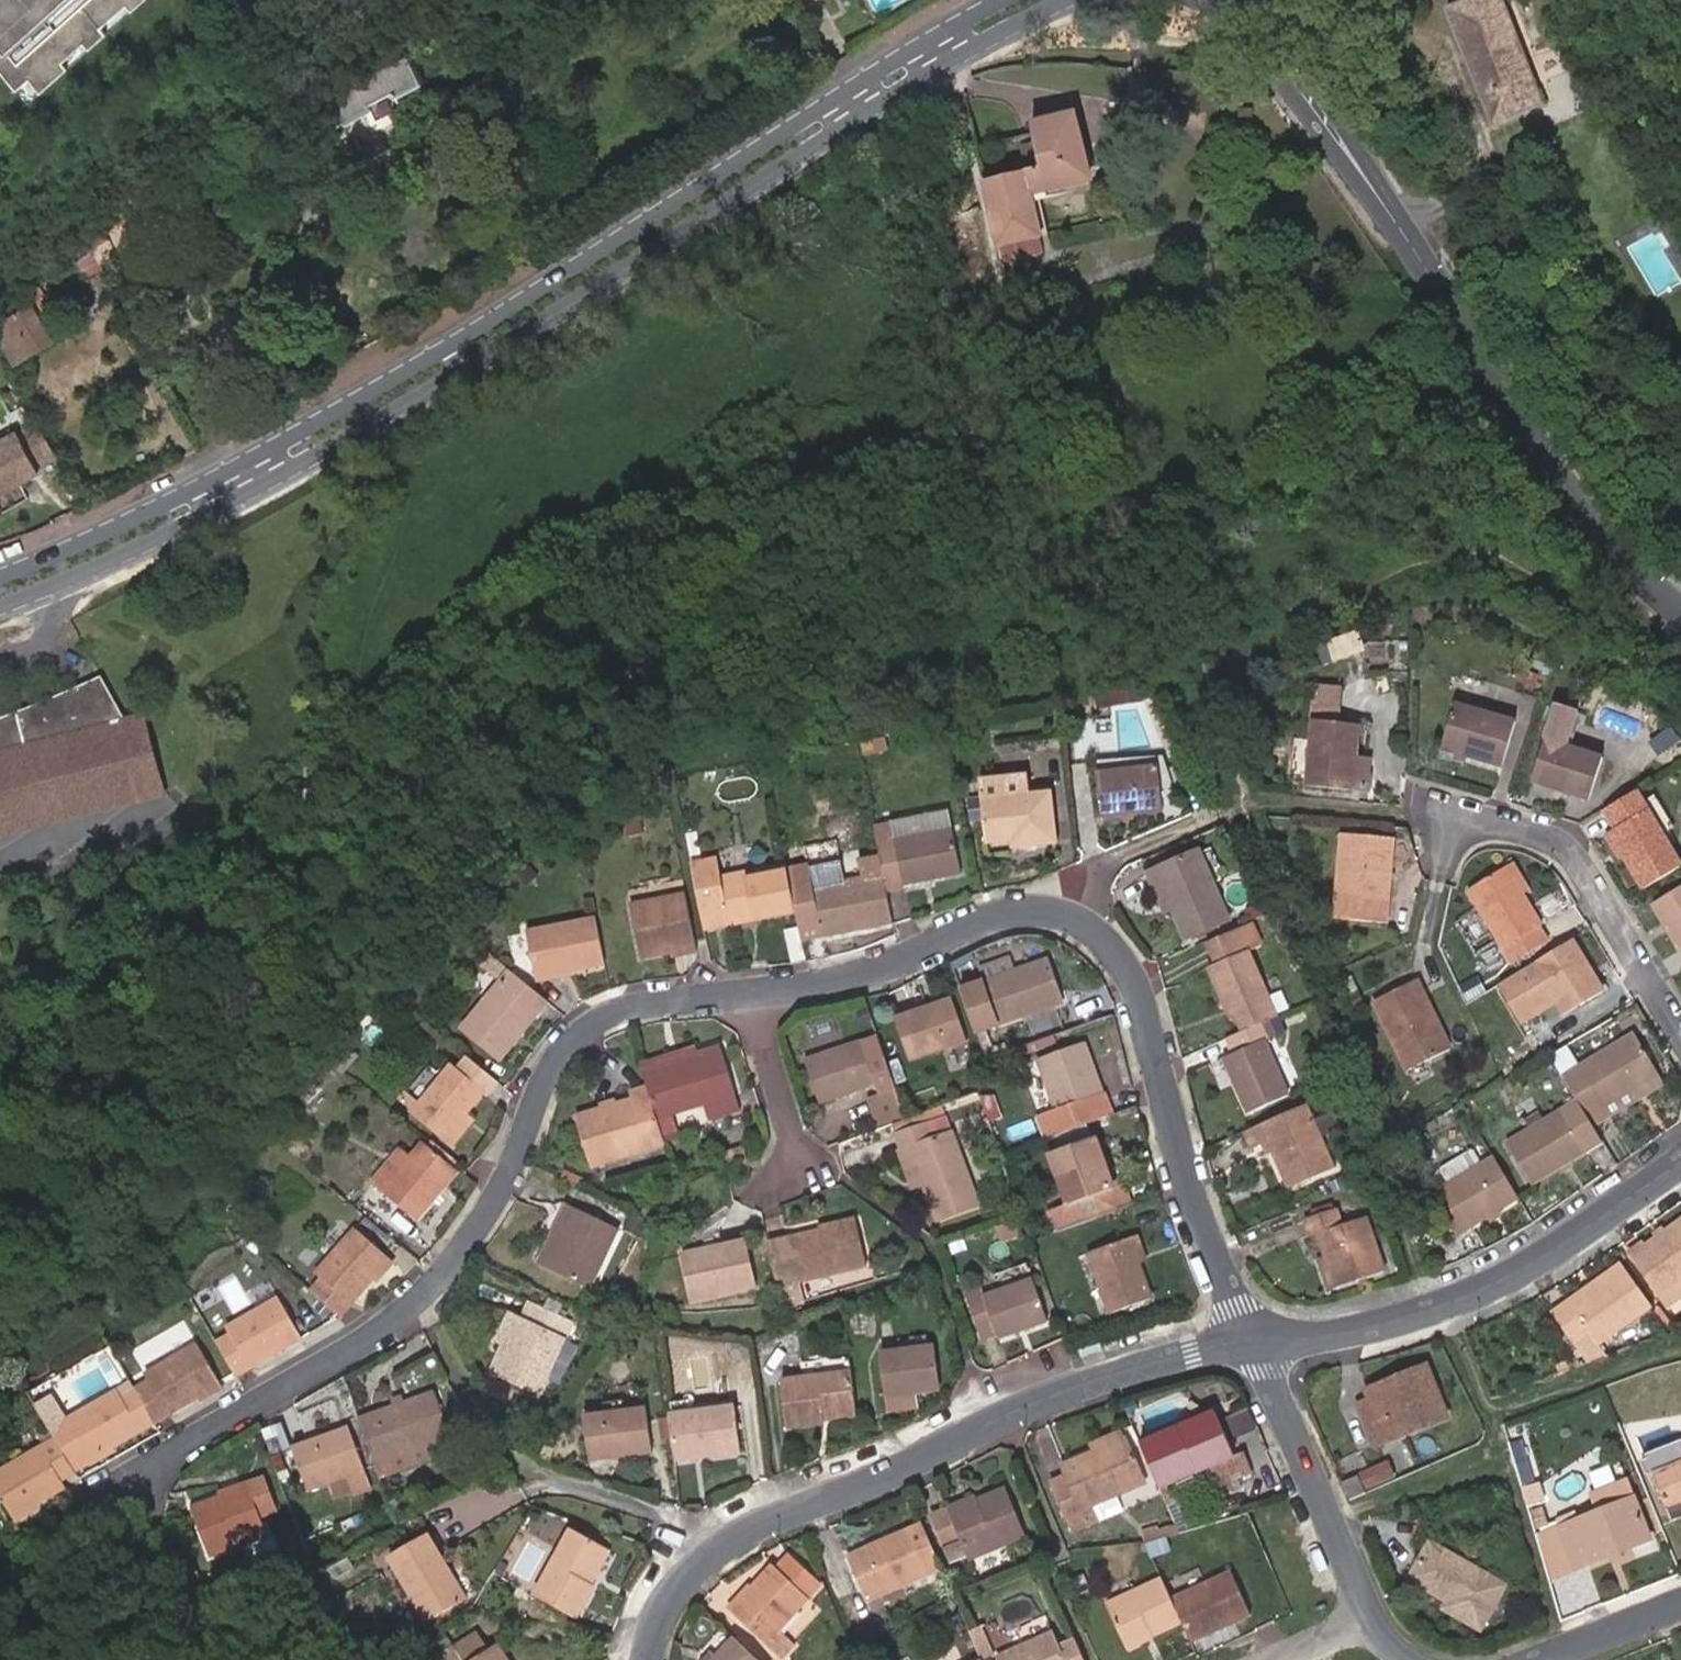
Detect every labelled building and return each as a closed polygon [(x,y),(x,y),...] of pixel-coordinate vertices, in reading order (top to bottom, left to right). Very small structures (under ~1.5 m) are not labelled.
[(20,94),(131,0),(0,0),(0,71),(20,94)] [(1546,101),(1507,0),(1474,0),(1453,9),(1499,125),(1547,103),(1546,101)] [(400,96),(428,82),(415,56),(371,79),(368,74),(358,79),(356,76),(335,84),(331,93),(333,125),(349,117),(351,121),(374,108),(379,119),(405,106),(400,96)] [(418,108),(358,139),(368,160),(396,146),(430,128),(418,108)] [(1248,125),(1249,111),(1238,110),(1237,124),(1248,125)] [(990,245),(1035,237),(1025,191),(1082,179),(1070,115),(1027,125),(1035,171),(977,184),(990,245)] [(100,260),(156,225),(152,220),(159,216),(143,191),(131,197),(137,206),(87,238),(90,242),(100,260)] [(990,245),(994,262),(1038,254),(1035,237),(990,245)] [(90,282),(107,271),(100,260),(90,242),(73,253),(90,282)] [(41,302),(43,300),(39,293),(0,316),(0,330),(17,360),(52,339),(50,335),(33,306),(41,302)] [(57,331),(41,302),(33,306),(50,335),(57,331)] [(0,439),(0,498),(63,463),(38,418),(0,439)] [(1351,632),(1320,643),(1329,666),(1359,654),(1351,632)] [(148,768),(123,718),(100,670),(0,712),(0,815),(148,768)] [(1588,781),(1599,739),(1561,728),(1571,695),(1551,689),(1529,764),(1588,781)] [(1497,754),(1510,710),(1450,691),(1437,737),(1497,754)] [(1139,697),(1099,705),(1101,720),(1145,711),(1139,697)] [(1352,746),(1353,715),(1307,712),(1304,777),(1350,780),(1350,777),(1352,746)] [(159,791),(137,714),(123,718),(148,768),(0,815),(0,831),(159,791)] [(1367,746),(1352,746),(1350,777),(1366,777),(1367,746)] [(892,750),(864,756),(867,769),(895,763),(892,750)] [(1160,767),(1101,773),(1102,786),(1161,780),(1160,767)] [(1641,874),(1680,849),(1661,819),(1642,787),(1635,775),(1602,795),(1614,814),(1607,819),(1641,874)] [(1161,780),(1102,786),(1108,830),(1166,823),(1161,780)] [(1642,787),(1661,819),(1672,811),(1654,780),(1642,787)] [(1059,855),(1053,805),(985,813),(991,855),(1017,853),(1018,860),(1059,855)] [(1388,891),(1391,829),(1338,826),(1334,888),(1333,907),(1387,910),(1388,891)] [(953,828),(897,840),(900,856),(956,843),(953,828)] [(897,840),(881,844),(885,868),(889,887),(893,905),(910,902),(910,899),(967,888),(956,843),(900,856),(897,840)] [(1511,850),(1504,855),(1520,881),(1527,876),(1511,850)] [(1520,881),(1504,855),(1466,878),(1511,950),(1546,928),(1537,914),(1540,913),(1520,881)] [(1172,895),(1181,917),(1193,945),(1236,929),(1208,860),(1157,880),(1164,898),(1172,895)] [(893,905),(889,887),(885,868),(853,874),(856,894),(819,902),(814,878),(792,879),(801,924),(807,953),(828,948),(899,934),(893,905)] [(1648,891),(1674,936),(1679,933),(1680,932),(1680,870),(1648,891)] [(801,924),(792,879),(724,893),(720,873),(696,877),(708,938),(732,933),(759,929),(760,932),(801,924)] [(1172,921),(1181,917),(1172,895),(1164,898),(1172,921)] [(702,960),(691,907),(637,918),(647,970),(702,960)] [(1602,979),(1570,929),(1532,952),(1563,1002),(1602,979)] [(1246,1042),(1269,1032),(1280,1027),(1252,960),(1264,955),(1256,934),(1209,953),(1218,974),(1212,976),(1228,1014),(1233,1012),(1239,1025),(1246,1042)] [(616,978),(607,935),(537,948),(547,991),(616,978)] [(977,977),(1007,968),(1004,958),(974,967),(977,977)] [(1019,966),(986,978),(992,994),(1024,982),(1019,966)] [(971,1002),(986,1044),(1068,1014),(1053,971),(1024,982),(992,994),(971,1002)] [(1453,1039),(1417,971),(1375,992),(1410,1061),(1453,1039)] [(556,1018),(520,987),(470,1046),(507,1077),(556,1018)] [(959,1011),(951,1014),(954,1022),(962,1019),(959,1011)] [(1233,1027),(1239,1025),(1233,1012),(1228,1014),(1233,1027)] [(954,1022),(951,1014),(903,1032),(917,1075),(974,1054),(962,1019),(954,1022)] [(1581,1090),(1593,1110),(1610,1100),(1607,1096),(1662,1062),(1636,1021),(1581,1055),(1565,1065),(1581,1090)] [(1276,1048),(1269,1032),(1246,1042),(1231,1048),(1237,1065),(1226,1069),(1250,1123),(1290,1107),(1267,1052),(1276,1048)] [(1567,1035),(1553,1045),(1565,1065),(1581,1055),(1567,1035)] [(905,1103),(886,1051),(814,1076),(828,1120),(885,1100),(888,1109),(905,1103)] [(1047,1129),(1053,1150),(1116,1127),(1090,1056),(1046,1071),(1065,1122),(1047,1129)] [(660,1097),(670,1130),(685,1126),(718,1115),(750,1106),(734,1058),(713,1065),(714,1069),(657,1087),(660,1097)] [(654,1078),(657,1087),(714,1069),(713,1065),(711,1059),(654,1078)] [(1607,1096),(1610,1100),(1613,1104),(1667,1070),(1662,1062),(1607,1096)] [(508,1093),(480,1069),(469,1082),(462,1076),(424,1123),(457,1151),(477,1127),(496,1104),(497,1105),(508,1093)] [(1537,1175),(1606,1131),(1593,1110),(1581,1090),(1511,1132),(1537,1175)] [(604,1176),(677,1154),(676,1149),(670,1130),(660,1097),(641,1104),(643,1112),(628,1117),(630,1123),(618,1127),(616,1122),(590,1130),(604,1176)] [(750,1106),(718,1115),(723,1129),(754,1119),(750,1106)] [(1343,1178),(1314,1113),(1254,1140),(1261,1157),(1275,1150),(1296,1198),(1343,1178)] [(628,1117),(616,1122),(618,1127),(630,1123),(628,1117)] [(989,1216),(953,1120),(915,1133),(904,1136),(914,1162),(923,1160),(936,1196),(949,1230),(989,1216)] [(685,1126),(670,1130),(676,1149),(691,1145),(685,1126)] [(477,1127),(457,1151),(463,1156),(484,1132),(477,1127)] [(1461,1226),(1524,1187),(1497,1146),(1436,1185),(1461,1226)] [(1121,1202),(1101,1149),(1059,1166),(1080,1217),(1057,1225),(1064,1244),(1141,1217),(1134,1197),(1121,1202)] [(469,1183),(436,1155),(425,1169),(395,1205),(393,1206),(427,1233),(469,1183)] [(411,1159),(383,1194),(395,1205),(425,1169),(411,1159)] [(924,1200),(936,1196),(923,1160),(914,1162),(911,1163),(924,1200)] [(579,1182),(574,1191),(590,1199),(593,1201),(598,1192),(579,1182)] [(1635,1245),(1663,1282),(1671,1293),(1680,1286),(1680,1212),(1635,1245)] [(1332,1262),(1342,1293),(1389,1279),(1372,1223),(1348,1231),(1343,1216),(1312,1226),(1318,1243),(1326,1241),(1332,1262)] [(578,1252),(566,1246),(551,1277),(601,1302),(630,1243),(580,1218),(571,1236),(582,1241),(578,1252)] [(1023,1232),(1004,1238),(1009,1254),(1028,1249),(1023,1232)] [(782,1263),(792,1309),(813,1303),(811,1293),(874,1275),(864,1233),(831,1242),(833,1250),(801,1258),(782,1263)] [(571,1236),(566,1246),(578,1252),(582,1241),(571,1236)] [(339,1289),(328,1301),(356,1327),(409,1273),(374,1239),(333,1283),(339,1289)] [(800,1249),(801,1258),(833,1250),(831,1242),(800,1249)] [(1148,1245),(1139,1248),(1148,1275),(1157,1272),(1148,1245)] [(1148,1275),(1139,1248),(1097,1263),(1119,1323),(1160,1310),(1148,1275)] [(1629,1255),(1625,1251),(1573,1291),(1576,1295),(1629,1255)] [(707,1275),(698,1277),(706,1311),(767,1297),(759,1255),(705,1267),(707,1275)] [(1604,1334),(1658,1294),(1629,1255),(1576,1295),(1573,1291),(1557,1302),(1579,1332),(1589,1344),(1604,1334)] [(1335,1296),(1342,1293),(1332,1262),(1325,1264),(1335,1296)] [(696,1269),(698,1277),(707,1275),(705,1267),(696,1269)] [(1058,1329),(1042,1288),(993,1306),(991,1300),(976,1306),(992,1348),(1008,1343),(1009,1347),(1058,1329)] [(591,1322),(552,1302),(545,1316),(531,1344),(522,1361),(509,1388),(550,1409),(585,1336),(591,1322)] [(248,1341),(232,1350),(250,1383),(317,1346),(295,1306),(243,1333),(248,1341)] [(522,1361),(531,1344),(519,1338),(510,1355),(522,1361)] [(164,1385),(150,1393),(170,1429),(237,1393),(212,1349),(160,1378),(164,1385)] [(950,1405),(946,1361),(895,1368),(900,1411),(929,1408),(950,1405)] [(1448,1418),(1428,1366),(1406,1375),(1410,1385),(1371,1400),(1381,1426),(1397,1419),(1403,1436),(1448,1418)] [(1371,1400),(1410,1385),(1406,1375),(1367,1391),(1371,1400)] [(170,1429),(150,1393),(146,1386),(80,1421),(86,1434),(70,1442),(87,1473),(170,1429)] [(869,1423),(865,1388),(795,1398),(801,1441),(837,1436),(837,1428),(869,1423)] [(1403,1436),(1397,1419),(1381,1426),(1371,1400),(1359,1405),(1375,1447),(1403,1436)] [(451,1403),(374,1427),(390,1473),(440,1457),(465,1448),(451,1403)] [(1233,1455),(1215,1411),(1140,1444),(1159,1489),(1210,1467),(1219,1487),(1254,1472),(1244,1451),(1233,1455)] [(681,1430),(687,1476),(753,1468),(746,1420),(681,1430)] [(837,1436),(871,1431),(869,1423),(837,1428),(837,1436)] [(610,1466),(611,1474),(666,1467),(660,1425),(596,1433),(601,1468),(610,1466)] [(1117,1496),(1147,1484),(1128,1436),(1061,1466),(1065,1476),(1052,1481),(1071,1529),(1084,1523),(1085,1527),(1108,1517),(1103,1502),(1117,1496)] [(366,1441),(359,1443),(361,1451),(368,1449),(366,1441)] [(1680,1461),(1680,1441),(1646,1455),(1647,1459),(1641,1462),(1647,1475),(1652,1472),(1680,1461)] [(87,1473),(70,1442),(3,1476),(24,1516),(77,1489),(75,1483),(89,1477),(87,1473)] [(361,1451),(359,1443),(310,1459),(322,1498),(342,1492),(366,1484),(378,1480),(368,1449),(361,1451)] [(440,1457),(390,1473),(395,1490),(445,1472),(440,1457)] [(1652,1472),(1672,1522),(1680,1519),(1680,1461),(1652,1472)] [(1362,1475),(1376,1474),(1389,1466),(1387,1462),(1361,1473),(1362,1475)] [(602,1475),(611,1474),(610,1466),(601,1468),(602,1475)] [(1367,1489),(1394,1477),(1389,1466),(1376,1474),(1362,1475),(1367,1489)] [(1366,1494),(1358,1475),(1341,1482),(1349,1501),(1366,1494)] [(1636,1498),(1629,1480),(1591,1494),(1598,1512),(1636,1498)] [(270,1495),(278,1521),(295,1515),(285,1484),(268,1489),(270,1495)] [(366,1484),(342,1492),(348,1511),(372,1504),(366,1484)] [(247,1497),(249,1502),(270,1495),(268,1489),(247,1497)] [(1026,1538),(1006,1489),(949,1513),(931,1520),(951,1569),(1026,1538)] [(286,1545),(278,1521),(270,1495),(249,1502),(210,1515),(227,1564),(286,1545)] [(1122,1510),(1117,1496),(1103,1502),(1108,1517),(1122,1510)] [(1558,1577),(1652,1539),(1636,1498),(1598,1512),(1541,1535),(1558,1577)] [(1550,1527),(1541,1502),(1530,1507),(1538,1531),(1550,1527)] [(931,1520),(949,1513),(947,1509),(930,1516),(931,1520)] [(1072,1533),(1085,1527),(1084,1523),(1071,1529),(1072,1533)] [(869,1604),(943,1570),(923,1524),(849,1559),(869,1604)] [(1481,1630),(1507,1585),(1431,1542),(1410,1579),(1448,1602),(1444,1609),(1481,1630)] [(454,1581),(460,1578),(443,1547),(404,1567),(440,1632),(474,1614),(454,1581)] [(602,1600),(621,1567),(588,1548),(551,1612),(590,1634),(608,1603),(602,1600)] [(780,1632),(821,1586),(821,1585),(789,1555),(776,1569),(772,1566),(752,1588),(750,1587),(728,1611),(780,1659),(793,1645),(780,1632)] [(1251,1616),(1231,1571),(1172,1599),(1183,1624),(1192,1643),(1251,1616)] [(479,1611),(460,1578),(454,1581),(474,1614),(479,1611)] [(1172,1599),(1162,1578),(1106,1605),(1122,1642),(1150,1629),(1154,1637),(1183,1624),(1172,1599)] [(1127,1652),(1155,1639),(1154,1637),(1150,1629),(1122,1642),(1127,1652)] [(1075,1640),(1060,1646),(1054,1633),(996,1659),(997,1659),(1085,1659),(1075,1640)] [(735,1638),(717,1657),(715,1659),(759,1659),(735,1638)] [(476,1659),(501,1659),(493,1648),(476,1659)]
